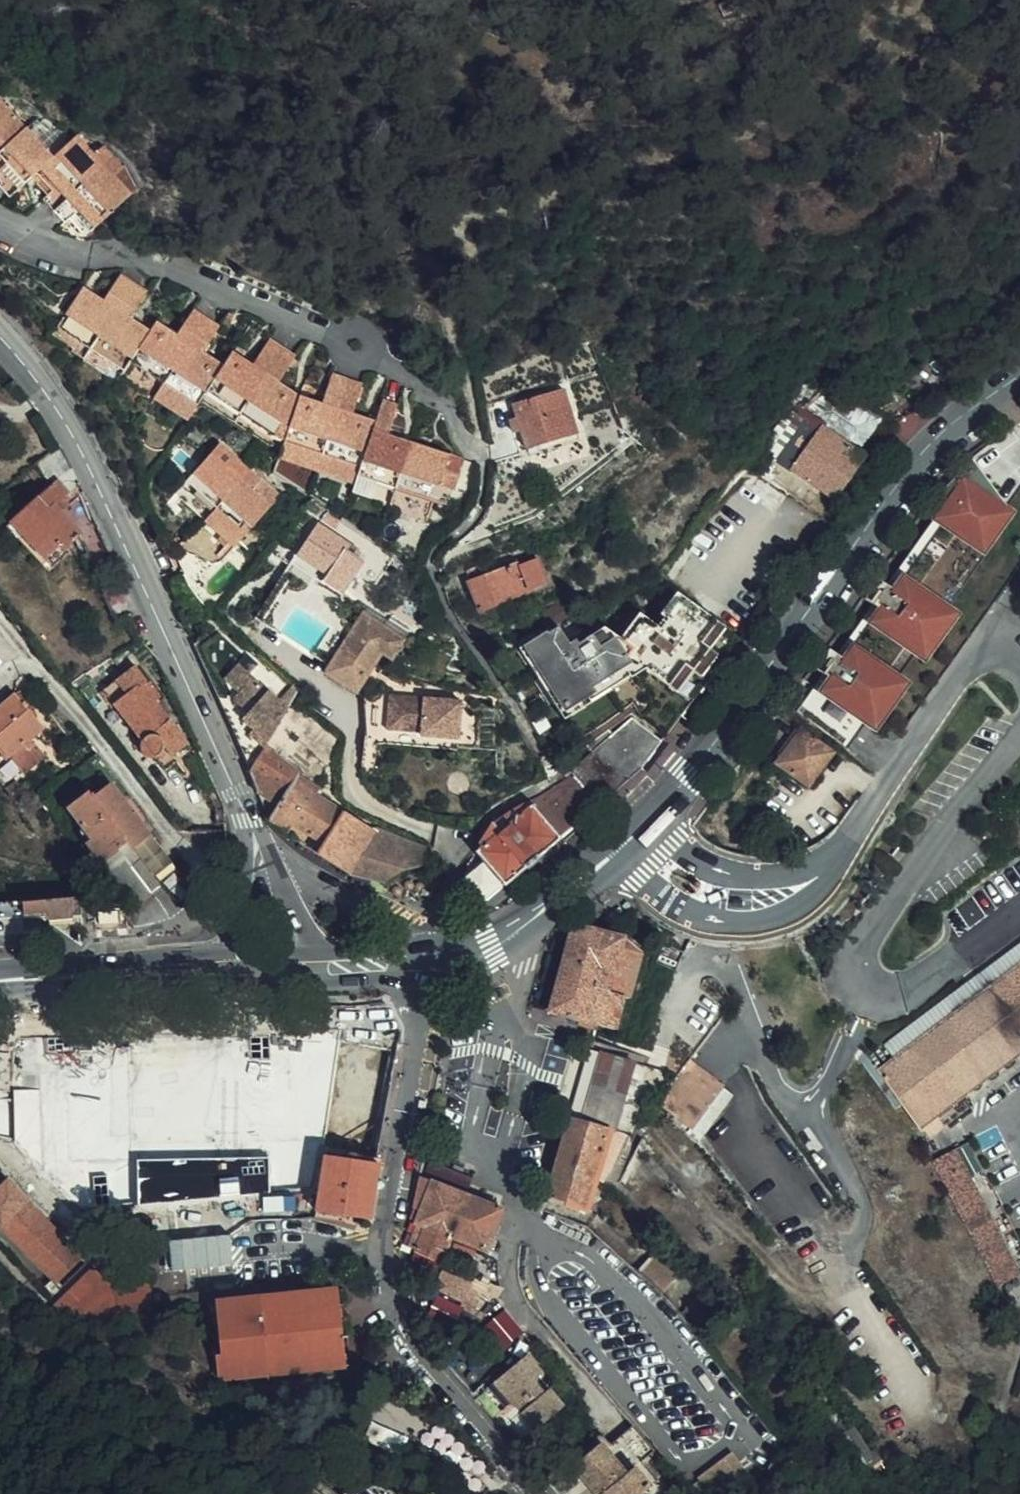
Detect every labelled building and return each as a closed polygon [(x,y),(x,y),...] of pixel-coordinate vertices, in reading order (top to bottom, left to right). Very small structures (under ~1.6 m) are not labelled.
[(34,127),(7,97),(0,103),(0,157),(34,127)] [(34,127),(0,157),(0,173),(8,183),(6,185),(16,197),(43,172),(61,156),(34,127)] [(87,133),(61,156),(43,172),(60,190),(52,197),(63,209),(122,156),(114,146),(113,146),(104,153),(87,133)] [(122,156),(63,209),(74,221),(82,214),(98,231),(105,225),(137,195),(141,193),(126,176),(134,169),(122,156)] [(91,351),(136,286),(123,277),(105,302),(88,290),(60,330),(91,351)] [(131,364),(152,333),(132,319),(149,294),(136,286),(91,351),(125,373),(131,364)] [(164,386),(207,322),(193,312),(177,337),(158,324),(152,333),(131,364),(164,386)] [(164,386),(195,408),(200,401),(203,397),(212,383),(222,368),(203,355),(219,331),(207,322),(164,386)] [(76,358),(117,385),(118,384),(121,379),(125,373),(91,351),(60,330),(56,336),(75,349),(74,352),(78,355),(76,358)] [(244,405),(278,355),(263,345),(248,367),(230,356),(222,368),(212,383),(244,405)] [(295,402),(296,400),(275,385),(290,363),(278,355),(244,405),(284,432),(295,402)] [(121,379),(154,401),(164,386),(131,364),(125,373),(121,379)] [(318,460),(344,387),(329,382),(319,408),(296,400),(295,402),(284,432),(279,446),(318,460)] [(244,405),(212,383),(203,397),(235,419),(244,405)] [(154,401),(186,423),(195,408),(164,386),(154,401)] [(354,472),(370,427),(348,420),(358,392),(344,387),(318,460),(354,472)] [(571,436),(556,393),(506,408),(511,422),(502,425),(507,438),(514,435),(520,452),(571,436)] [(264,439),(279,446),(284,432),(244,405),(235,419),(264,439)] [(351,479),(390,493),(406,447),(382,439),(392,411),(377,405),(370,427),(354,472),(351,479)] [(834,493),(860,456),(840,442),(822,428),(826,423),(814,414),(779,461),(794,471),(832,499),(834,493)] [(807,692),(799,686),(785,704),(835,742),(853,717),(863,723),(895,677),(886,671),(903,648),(912,654),(946,608),(937,601),(974,550),(980,554),(1010,515),(1011,513),(1004,508),(996,501),(1015,475),(1019,482),(1019,424),(972,459),(946,485),(931,503),(939,509),(932,519),(938,524),(813,696),(807,692)] [(312,477),(318,460),(279,446),(277,451),(273,463),(312,477)] [(390,493),(427,505),(442,510),(458,466),(406,447),(390,493)] [(79,535),(61,515),(53,507),(73,489),(58,455),(54,448),(31,467),(48,488),(10,523),(43,560),(59,546),(64,550),(79,535)] [(203,519),(215,506),(224,496),(246,472),(247,470),(237,462),(230,469),(211,453),(174,492),(203,519)] [(351,479),(354,472),(318,460),(312,477),(347,490),(351,479)] [(782,488),(794,471),(779,461),(767,477),(782,488)] [(233,546),(245,534),(271,506),(252,489),(259,481),(247,470),(246,472),(224,496),(215,506),(203,519),(233,546)] [(1015,475),(996,501),(1004,508),(1019,487),(1019,482),(1015,475)] [(346,495),(384,509),(390,493),(351,479),(347,490),(346,495)] [(259,481),(252,489),(271,506),(279,496),(261,480),(259,481)] [(61,515),(78,498),(75,492),(73,489),(53,507),(61,515)] [(390,493),(384,509),(421,522),(427,505),(390,493)] [(342,521),(327,512),(322,520),(336,529),(342,521)] [(937,601),(946,608),(999,535),(997,533),(1001,528),(1003,529),(1012,517),(1010,515),(980,554),(974,550),(937,601)] [(938,524),(932,519),(885,584),(871,604),(835,654),(820,674),(807,692),(813,696),(938,524)] [(348,563),(354,555),(357,549),(318,525),(298,556),(329,576),(324,582),(342,594),(358,570),(348,563)] [(67,554),(64,550),(59,546),(43,560),(50,568),(67,554)] [(539,577),(539,575),(533,551),(506,560),(504,555),(489,559),(490,565),(461,573),(470,604),(489,598),(487,594),(532,580),(539,577)] [(363,561),(354,555),(348,563),(358,570),(363,561)] [(329,576),(298,556),(292,564),(323,584),(324,582),(329,576)] [(871,604),(885,584),(876,578),(863,598),(871,604)] [(678,597),(680,598),(721,628),(733,614),(688,582),(678,597)] [(513,645),(566,729),(603,717),(643,692),(684,723),(699,702),(714,678),(739,642),(721,628),(680,598),(664,619),(668,623),(663,631),(636,611),(619,635),(602,622),(577,637),(574,633),(568,637),(556,618),(546,625),(544,622),(513,645)] [(946,608),(912,654),(921,661),(955,614),(946,608)] [(357,691),(374,666),(383,653),(392,659),(404,639),(363,614),(340,650),(326,673),(346,686),(356,691),(357,691)] [(231,701),(251,772),(267,747),(282,725),(290,712),(294,705),(300,696),(216,626),(192,641),(225,694),(231,701)] [(820,674),(835,654),(827,648),(812,667),(820,674)] [(886,671),(895,677),(912,654),(903,648),(886,671)] [(165,772),(176,765),(184,760),(178,753),(189,745),(155,704),(159,699),(134,670),(101,694),(142,744),(141,750),(143,757),(150,761),(156,761),(165,772)] [(904,684),(895,677),(863,723),(871,730),(904,684)] [(41,727),(25,708),(32,702),(19,687),(0,702),(0,748),(20,772),(35,759),(31,755),(38,749),(43,745),(34,734),(41,727)] [(413,699),(386,696),(383,730),(409,733),(413,699)] [(454,750),(459,703),(413,699),(409,733),(408,746),(454,750)] [(290,712),(282,725),(293,733),(291,735),(304,743),(320,725),(309,714),(304,721),(290,712)] [(835,742),(844,749),(863,723),(853,717),(835,742)] [(467,874),(462,892),(482,907),(514,880),(642,767),(656,749),(659,739),(633,718),(614,735),(608,729),(588,746),(594,752),(570,773),(571,774),(532,801),(491,824),(479,842),(475,853),(483,861),(467,874)] [(328,729),(296,771),(294,774),(317,789),(330,768),(349,743),(328,729)] [(798,730),(778,756),(774,761),(802,783),(827,753),(798,730)] [(274,815),(271,821),(288,832),(286,837),(353,877),(389,886),(399,874),(411,868),(422,868),(423,850),(385,835),(372,831),(313,795),(317,789),(294,774),(296,771),(267,747),(251,772),(268,811),(274,815)] [(38,749),(31,755),(35,759),(42,754),(38,749)] [(74,769),(86,761),(82,754),(69,762),(74,769)] [(21,793),(14,781),(3,788),(10,799),(21,793)] [(151,838),(111,788),(93,800),(89,796),(68,811),(92,844),(86,847),(99,865),(127,845),(134,851),(151,838)] [(179,874),(151,838),(134,851),(163,886),(179,874)] [(83,920),(81,898),(24,903),(25,917),(48,915),(50,923),(83,920)] [(573,932),(551,1014),(616,1032),(626,998),(631,999),(644,955),(623,939),(613,937),(579,928),(573,932)] [(984,988),(1019,963),(1019,940),(979,971),(974,974),(880,1045),(889,1057),(977,994),(984,988)] [(1019,1046),(1019,963),(984,988),(977,994),(889,1057),(872,1069),(912,1125),(953,1095),(1019,1046)] [(373,1001),(0,1035),(0,1090),(55,1167),(292,1150),(343,1118),(358,1076),(373,1001)] [(953,1095),(912,1125),(918,1133),(1019,1057),(1019,1046),(953,1095)] [(602,1062),(603,1062),(645,1075),(649,1061),(608,1049),(606,1048),(602,1062)] [(726,1088),(697,1063),(694,1061),(660,1102),(693,1127),(726,1088)] [(561,1211),(596,1221),(598,1210),(607,1184),(619,1187),(628,1155),(625,1153),(646,1082),(602,1069),(561,1211)] [(738,1097),(726,1088),(693,1127),(706,1137),(738,1097)] [(344,1150),(368,1155),(371,1141),(347,1136),(344,1150)] [(1014,1284),(951,1156),(926,1168),(987,1296),(1014,1284)] [(380,1165),(326,1159),(325,1163),(322,1180),(317,1214),(371,1220),(380,1165)] [(322,1180),(325,1163),(297,1166),(299,1182),(322,1180)] [(467,1191),(422,1175),(416,1205),(419,1207),(414,1220),(422,1224),(412,1248),(440,1257),(450,1235),(467,1191)] [(11,1180),(0,1190),(0,1221),(59,1280),(85,1254),(11,1180)] [(498,1203),(467,1191),(450,1235),(488,1250),(496,1230),(505,1206),(498,1203)] [(453,1248),(449,1260),(472,1268),(476,1257),(453,1248)] [(652,1257),(637,1270),(659,1294),(674,1280),(652,1257)] [(97,1270),(61,1300),(52,1310),(60,1318),(67,1310),(87,1330),(117,1319),(158,1319),(159,1284),(112,1284),(97,1270)] [(464,1280),(442,1271),(432,1287),(462,1302),(467,1292),(459,1288),(464,1280)] [(464,1280),(459,1288),(467,1292),(462,1302),(479,1310),(477,1315),(481,1318),(492,1304),(479,1297),(488,1283),(482,1280),(481,1281),(475,1278),(472,1283),(464,1280)] [(320,1292),(215,1303),(223,1370),(217,1371),(220,1394),(347,1380),(337,1290),(320,1292)] [(527,1358),(495,1385),(536,1433),(564,1409),(549,1392),(544,1396),(535,1386),(540,1374),(527,1358)] [(536,1433),(495,1385),(478,1400),(520,1446),(536,1433)] [(635,1423),(632,1425),(614,1440),(637,1468),(641,1465),(656,1452),(657,1452),(635,1423)] [(637,1468),(632,1472),(606,1442),(577,1465),(601,1493),(650,1493),(658,1487),(641,1465),(637,1468)] [(554,1484),(562,1493),(601,1493),(577,1465),(554,1484)]
